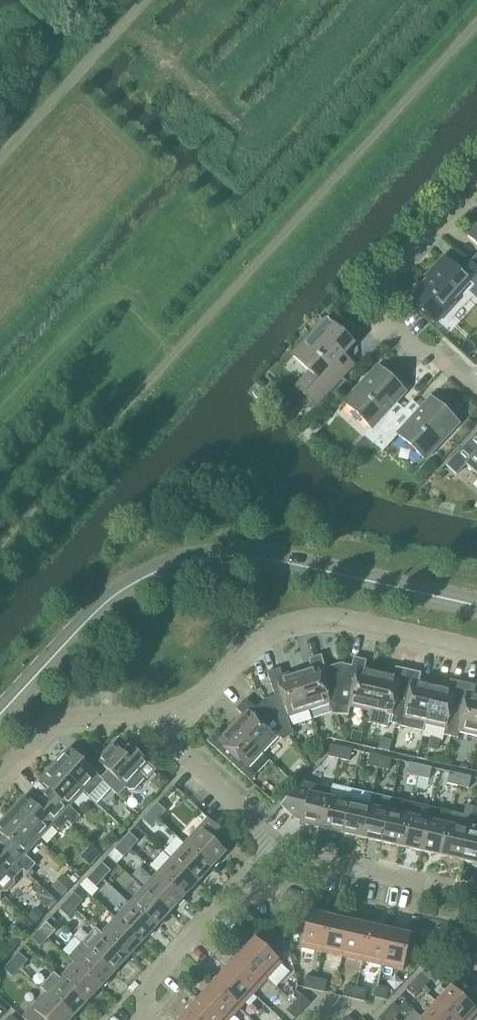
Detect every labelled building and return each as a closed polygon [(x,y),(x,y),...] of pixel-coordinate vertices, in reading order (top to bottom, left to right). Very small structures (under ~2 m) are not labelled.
[(468,237),(476,245),(476,228),(468,237)] [(476,286),(476,268),(469,261),(459,272),(446,261),(411,298),(434,320),(469,282),(476,288),(476,286)] [(336,364),(353,345),(327,321),(294,357),(312,374),(298,389),(316,406),(346,374),(336,364)] [(374,445),(383,435),(396,420),(387,412),(405,393),(378,368),(345,404),(372,429),(365,436),(374,445)] [(396,420),(383,435),(391,443),(398,435),(425,461),(459,424),(432,399),(414,419),(405,411),(396,420)] [(466,465),(476,474),(476,453),(474,456),(465,447),(447,466),(457,475),(466,465)] [(297,672),(310,710),(329,704),(332,715),(337,715),(340,664),(326,668),(321,655),(309,659),(311,667),(297,672)] [(371,711),(380,673),(365,670),(367,661),(353,658),(351,666),(340,664),(337,715),(348,715),(351,706),(371,711)] [(310,710),(297,672),(282,676),(280,668),(267,672),(275,696),(265,699),(264,700),(288,737),(293,734),(288,717),(310,710)] [(388,724),(395,726),(396,724),(408,670),(396,668),(394,676),(380,673),(371,711),(390,716),(388,724)] [(408,670),(396,724),(423,731),(425,723),(434,685),(419,681),(421,673),(408,670)] [(434,685),(425,723),(445,728),(443,735),(451,736),(463,683),(450,680),(448,688),(434,685)] [(474,693),(476,685),(463,683),(451,736),(458,738),(460,731),(476,735),(476,694),(474,693)] [(232,727),(262,754),(278,736),(283,741),(288,737),(264,700),(256,709),(245,699),(236,709),(243,715),(232,727)] [(207,741),(251,782),(256,776),(248,768),(262,754),(232,727),(223,737),(216,731),(207,741)] [(378,749),(389,751),(391,740),(381,738),(378,749)] [(97,760),(108,770),(126,788),(128,790),(134,790),(146,777),(148,779),(156,770),(137,753),(129,761),(112,745),(97,760)] [(331,746),(329,757),(339,759),(341,748),(331,746)] [(349,761),(352,750),(341,748),(339,759),(349,761)] [(100,778),(98,776),(68,749),(54,765),(89,797),(103,782),(118,796),(126,788),(108,770),(100,778)] [(371,755),(368,766),(378,768),(381,757),(371,755)] [(389,770),(392,759),(381,757),(378,768),(389,770)] [(411,764),(408,775),(418,777),(420,766),(411,764)] [(93,801),(89,797),(54,765),(39,781),(57,796),(49,805),(67,822),(71,826),(80,817),(79,816),(93,801)] [(429,779),(431,768),(420,766),(418,777),(429,779)] [(450,772),(448,784),(458,786),(460,775),(450,772)] [(469,788),(471,777),(460,775),(458,786),(469,788)] [(295,818),(303,820),(302,824),(323,829),(333,786),(331,785),(330,790),(303,784),(282,806),(295,818)] [(333,786),(323,829),(342,834),(352,790),(333,786)] [(352,790),(342,834),(363,838),(372,795),(352,790)] [(382,843),(392,799),(372,795),(363,838),(382,843)] [(67,822),(49,805),(42,813),(24,797),(10,813),(39,840),(53,825),(59,830),(67,822)] [(392,799),(382,843),(402,847),(412,804),(392,799)] [(166,812),(157,804),(150,812),(158,820),(166,812)] [(412,804),(402,847),(422,852),(432,808),(412,804)] [(452,813),(442,856),(462,861),(474,809),(466,807),(464,816),(452,813)] [(432,808),(422,852),(442,856),(452,813),(432,808)] [(474,809),(462,861),(476,864),(476,810),(474,809)] [(143,820),(151,827),(158,820),(150,812),(143,820)] [(23,870),(28,874),(36,865),(25,855),(39,840),(10,813),(0,823),(0,833),(12,844),(5,853),(23,870)] [(185,844),(211,869),(226,853),(223,850),(231,841),(207,820),(185,844)] [(138,841),(130,834),(122,842),(130,850),(138,841)] [(116,849),(124,857),(130,850),(122,842),(116,849)] [(211,869),(185,844),(171,859),(197,884),(211,869)] [(15,879),(23,870),(5,853),(0,858),(0,893),(1,893),(7,893),(15,884),(15,879)] [(157,874),(183,899),(197,884),(171,859),(157,874)] [(110,871),(102,864),(94,872),(102,880),(110,871)] [(88,879),(96,887),(102,880),(94,872),(88,879)] [(143,889),(169,914),(183,899),(157,874),(143,889)] [(129,904),(155,929),(169,914),(143,889),(129,904)] [(82,902),(74,894),(67,902),(75,910),(82,902)] [(60,909),(68,917),(75,910),(67,902),(60,909)] [(115,919),(142,944),(155,929),(129,904),(115,919)] [(309,914),(306,931),(302,949),(322,953),(330,918),(309,914)] [(330,918),(322,953),(342,957),(350,922),(330,918)] [(115,919),(102,934),(101,934),(128,959),(142,944),(115,919)] [(350,922),(342,957),(362,962),(370,927),(350,922)] [(54,931),(46,924),(39,932),(47,940),(54,931)] [(370,927),(362,962),(382,966),(390,931),(370,927)] [(81,944),(114,974),(128,959),(101,934),(102,934),(95,928),(81,944)] [(390,931),(382,966),(403,971),(410,936),(390,931)] [(32,939),(40,947),(47,940),(39,932),(32,939)] [(282,964),(256,939),(241,955),(268,979),(282,964)] [(114,974),(81,944),(68,958),(74,964),(73,964),(100,989),(114,974)] [(26,962),(18,954),(11,962),(19,970),(26,962)] [(268,979),(241,955),(227,970),(254,994),(268,979)] [(4,970),(12,977),(19,970),(11,962),(4,970)] [(73,964),(60,978),(59,979),(86,1004),(100,989),(73,964)] [(254,994),(227,970),(213,985),(240,1010),(254,994)] [(40,988),(46,993),(46,994),(72,1019),(86,1004),(59,979),(60,978),(54,973),(40,988)] [(414,982),(422,990),(429,982),(421,975),(414,982)] [(314,991),(317,980),(306,978),(304,988),(314,991)] [(317,980),(314,991),(325,993),(327,983),(317,980)] [(422,990),(414,982),(407,990),(415,998),(422,990)] [(213,985),(200,1000),(221,1019),(231,1019),(240,1010),(213,985)] [(354,1000),(356,989),(345,986),(343,997),(354,1000)] [(376,998),(386,1001),(388,989),(378,987),(376,998)] [(455,1019),(472,1019),(476,1015),(476,1012),(451,988),(437,1003),(455,1019)] [(356,989),(354,1000),(364,1002),(367,991),(356,989)] [(72,1019),(46,994),(23,1018),(25,1019),(71,1019),(72,1019)] [(310,1005),(301,996),(294,1004),(302,1013),(310,1005)] [(200,1000),(186,1015),(191,1019),(221,1019),(200,1000)] [(426,1019),(455,1019),(437,1003),(423,1018),(426,1019)] [(294,1004),(286,1012),(295,1019),(302,1013),(294,1004)] [(386,1012),(394,1019),(402,1012),(393,1004),(386,1012)] [(386,1012),(379,1019),(394,1019),(386,1012)]
